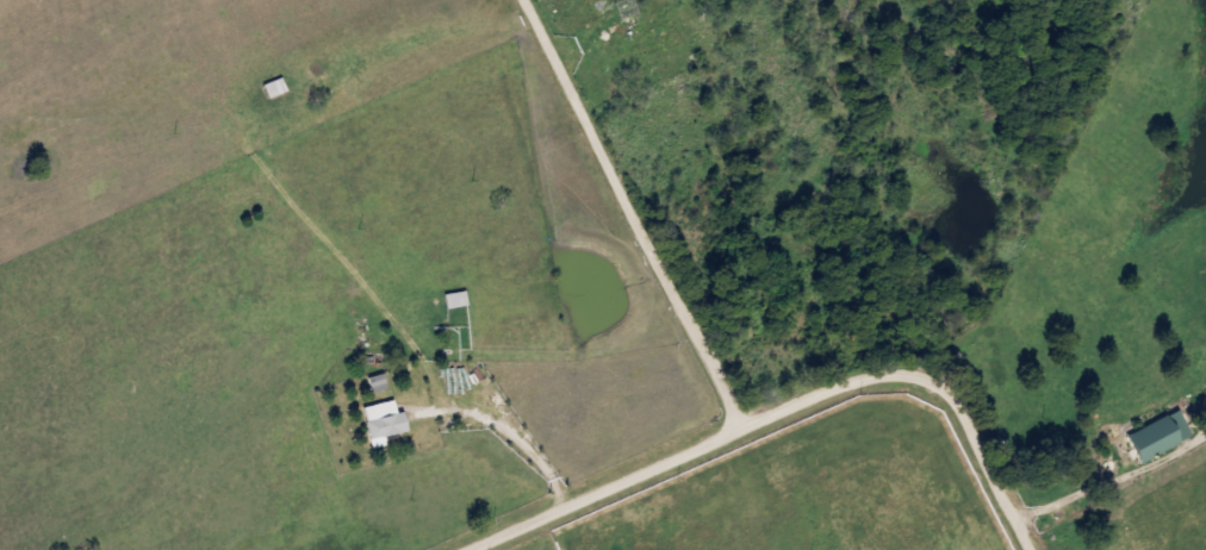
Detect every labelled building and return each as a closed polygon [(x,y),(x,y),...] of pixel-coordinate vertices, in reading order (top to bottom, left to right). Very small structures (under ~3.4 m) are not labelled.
[(274,95),(266,98),(262,85),(269,82),(274,95)] [(443,307),(442,294),(462,293),(462,306),(443,307)] [(367,439),(359,407),(391,399),(394,411),(399,410),(404,430),(367,439)]
